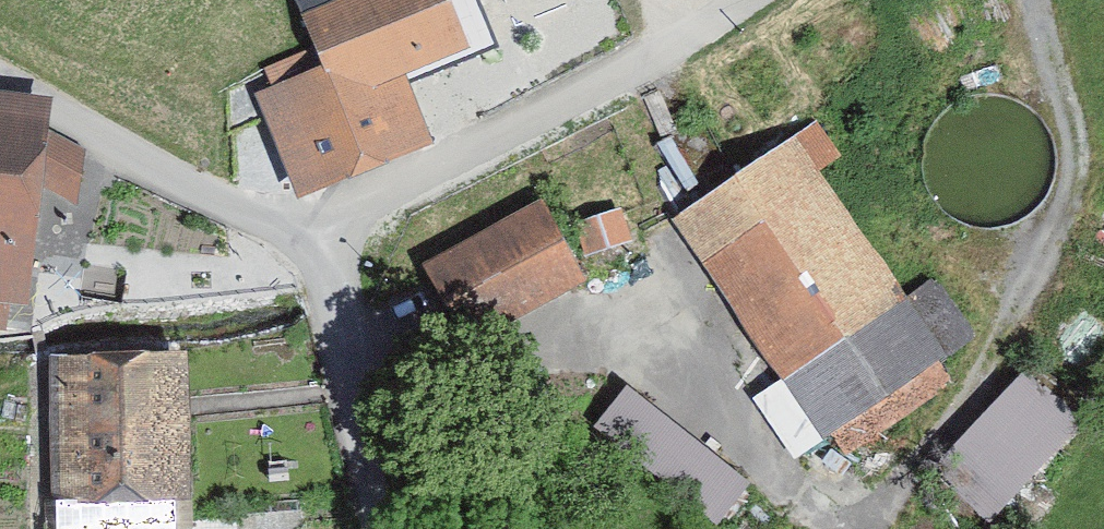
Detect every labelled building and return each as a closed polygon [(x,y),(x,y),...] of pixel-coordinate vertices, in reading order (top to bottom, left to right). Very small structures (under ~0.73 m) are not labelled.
[(315,47),(266,67),(275,91),(260,96),(299,193),(427,141),(399,70),(467,43),(449,0),(296,0),(315,47)] [(29,307),(43,186),(77,204),(85,150),(47,129),(46,118),(49,98),(0,92),(0,331),(7,331),(10,305),(29,307)] [(826,164),(799,127),(654,229),(766,386),(745,401),(787,459),(818,437),(838,465),(942,391),(926,369),(964,342),(921,282),(895,300),(808,177),(826,164)] [(565,288),(526,213),(408,274),(447,349),(565,288)] [(621,249),(609,214),(567,230),(579,264),(621,249)] [(176,360),(34,361),(35,499),(178,498),(176,360)] [(1012,373),(915,480),(970,528),(981,528),(1072,427),(1012,373)] [(726,482),(615,397),(584,437),(696,522),(726,482)]
